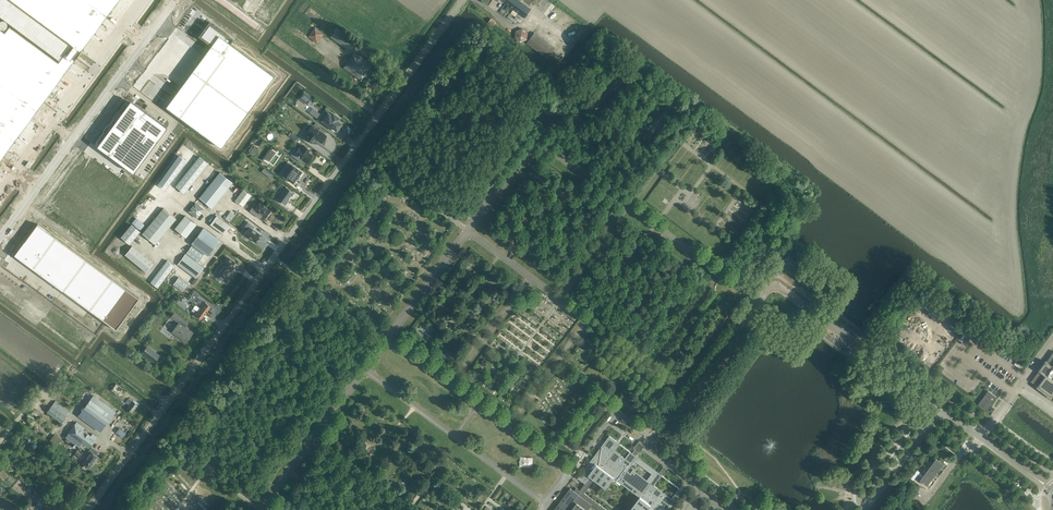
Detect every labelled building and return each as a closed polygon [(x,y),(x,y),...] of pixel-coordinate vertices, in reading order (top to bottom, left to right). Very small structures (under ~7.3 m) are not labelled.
[(8,142),(49,87),(38,80),(80,22),(91,30),(113,0),(0,0),(0,136),(8,142)] [(519,0),(501,0),(513,9),(524,17),(525,18),(531,9),(519,0)] [(524,17),(513,9),(507,17),(516,24),(518,21),(520,23),(524,17)] [(306,21),(299,16),(294,24),(301,29),(306,21)] [(166,106),(166,107),(221,147),(274,76),(230,44),(233,39),(218,28),(209,22),(205,27),(202,31),(198,36),(211,45),(207,51),(203,56),(181,86),(177,92),(166,106)] [(323,34),(314,27),(308,35),(317,42),(323,34)] [(355,42),(337,28),(330,36),(349,50),(355,42)] [(527,39),(528,32),(522,28),(516,31),(515,38),(520,42),(527,39)] [(556,48),(535,32),(527,43),(548,58),(556,48)] [(324,57),(311,47),(307,52),(320,62),(324,57)] [(361,80),(372,64),(368,61),(367,60),(355,52),(344,67),(361,80)] [(304,92),(299,98),(308,104),(312,98),(304,92)] [(99,143),(97,146),(108,154),(125,166),(127,168),(134,173),(134,172),(143,160),(167,127),(163,124),(154,117),(142,109),(135,104),(130,100),(127,105),(99,143)] [(328,113),(322,120),(328,124),(326,126),(331,129),(332,127),(333,128),(336,130),(341,124),(337,121),(339,118),(333,113),(332,114),(331,115),(328,113)] [(307,135),(305,138),(312,143),(315,139),(321,143),(321,142),(325,137),(326,136),(326,135),(324,133),(319,130),(316,128),(312,125),(307,132),(308,133),(307,135)] [(288,135),(296,141),(298,137),(291,131),(288,135)] [(249,153),(252,155),(257,148),(255,145),(249,153)] [(296,148),(291,155),(296,159),(298,156),(307,163),(308,162),(308,163),(311,159),(310,158),(312,155),(309,153),(308,152),(310,150),(304,145),(302,148),(300,146),(298,149),(296,148)] [(265,158),(269,161),(276,152),(271,149),(265,158)] [(179,155),(158,184),(165,189),(186,161),(179,155)] [(200,156),(176,186),(184,193),(208,163),(200,156)] [(284,176),(283,176),(293,183),(294,183),(296,179),(297,179),(299,176),(301,172),(302,172),(292,164),(284,176)] [(262,171),(271,178),(274,174),(264,167),(262,171)] [(212,208),(233,182),(220,172),(199,197),(212,208)] [(276,199),(284,204),(285,204),(284,204),(288,199),(291,195),(293,192),(285,186),(285,187),(277,199),(276,199)] [(243,206),(251,195),(243,189),(235,200),(243,206)] [(271,210),(261,202),(260,202),(255,209),(253,207),(250,211),(257,215),(259,212),(265,217),(267,215),(268,215),(269,213),(269,212),(271,210)] [(197,218),(204,209),(195,203),(189,211),(197,218)] [(176,219),(163,208),(143,233),(155,244),(176,219)] [(230,222),(236,215),(230,211),(225,218),(230,222)] [(185,215),(175,228),(183,235),(194,222),(185,215)] [(217,215),(210,224),(223,234),(230,225),(217,215)] [(140,227),(142,228),(145,224),(136,217),(132,223),(138,228),(140,227)] [(248,229),(244,234),(255,242),(260,234),(252,229),(254,226),(248,222),(245,226),(248,229)] [(18,250),(15,255),(32,267),(64,291),(103,320),(105,321),(116,329),(139,298),(38,224),(37,224),(24,241),(25,241),(18,250)] [(121,237),(129,244),(140,231),(132,224),(121,237)] [(208,256),(220,240),(203,227),(191,243),(208,256)] [(186,253),(199,262),(204,254),(192,245),(186,253)] [(132,246),(125,254),(146,272),(153,263),(132,246)] [(203,267),(202,265),(196,262),(186,254),(178,264),(195,277),(203,267)] [(799,263),(787,254),(782,262),(790,268),(792,264),(796,267),(799,263)] [(226,263),(217,275),(225,281),(226,281),(227,281),(229,279),(229,278),(229,277),(228,276),(234,268),(232,266),(234,263),(227,257),(224,261),(226,263)] [(167,260),(151,282),(158,287),(174,265),(167,260)] [(173,284),(182,291),(187,283),(179,277),(173,284)] [(189,299),(194,303),(200,294),(195,291),(189,299)] [(922,292),(914,301),(936,317),(943,308),(922,292)] [(179,299),(176,302),(185,309),(188,305),(179,299)] [(211,306),(203,300),(202,301),(200,299),(198,302),(202,305),(200,308),(206,313),(211,306)] [(193,308),(192,310),(194,312),(193,313),(201,319),(206,313),(200,308),(195,305),(193,308)] [(175,311),(171,316),(177,321),(181,316),(175,311)] [(185,326),(179,322),(171,332),(186,343),(193,332),(185,326)] [(148,347),(143,353),(152,360),(157,354),(148,347)] [(1051,354),(1050,353),(1048,354),(1050,356),(1046,361),(1045,361),(1039,369),(1038,371),(1039,371),(1031,381),(1037,386),(1036,387),(1051,398),(1052,397),(1052,398),(1052,352),(1051,354)] [(118,394),(122,388),(116,383),(112,390),(118,394)] [(986,411),(996,397),(997,397),(988,391),(977,405),(984,410),(986,411)] [(114,414),(92,398),(80,413),(102,429),(114,414)] [(132,412),(137,404),(129,398),(126,402),(129,405),(127,408),(132,412)] [(67,414),(62,410),(64,408),(55,402),(47,412),(61,422),(69,412),(67,414)] [(43,434),(47,430),(37,420),(33,424),(43,434)] [(91,435),(83,430),(84,427),(77,422),(68,433),(69,433),(83,443),(89,448),(97,437),(92,433),(91,435)] [(120,435),(123,437),(126,433),(119,428),(116,432),(120,435)] [(83,443),(69,433),(66,437),(80,447),(83,443)] [(50,440),(57,445),(62,439),(54,434),(50,440)] [(672,498),(655,485),(659,479),(656,476),(648,486),(624,468),(620,465),(622,464),(621,463),(622,463),(624,460),(624,459),(625,459),(626,459),(615,451),(619,446),(615,443),(617,441),(609,436),(593,457),(599,461),(597,464),(591,460),(586,467),(588,469),(585,472),(583,470),(578,478),(585,483),(590,476),(606,488),(614,477),(613,476),(615,473),(642,493),(630,509),(663,509),(672,498)] [(85,466),(86,467),(87,467),(88,466),(90,468),(98,457),(95,455),(98,452),(92,448),(90,451),(91,452),(83,463),(85,464),(84,465),(85,466)] [(73,455),(78,458),(81,453),(77,450),(73,455)] [(654,471),(637,458),(635,462),(651,474),(654,471)] [(943,464),(937,459),(936,458),(935,459),(933,463),(932,464),(939,469),(943,464)] [(935,475),(939,469),(932,464),(932,465),(929,468),(928,469),(935,475)] [(5,480),(8,475),(0,469),(0,477),(5,480)] [(931,480),(935,475),(928,469),(928,470),(925,474),(924,475),(931,480)] [(927,485),(931,480),(924,475),(920,480),(927,485)]
